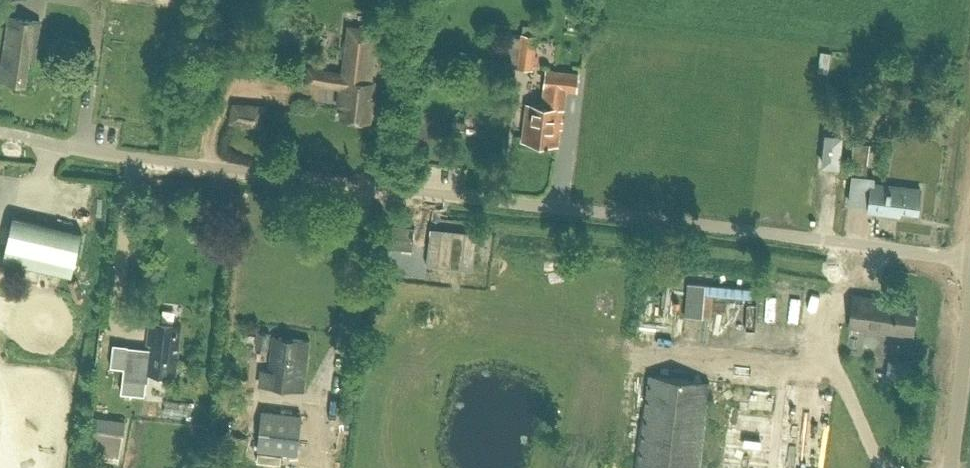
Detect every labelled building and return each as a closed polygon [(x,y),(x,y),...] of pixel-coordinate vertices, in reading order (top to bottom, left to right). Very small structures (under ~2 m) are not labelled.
[(34,60),(40,20),(10,15),(0,79),(26,83),(29,59),(34,60)] [(370,77),(376,29),(349,27),(345,66),(348,66),(348,73),(309,69),(309,81),(341,86),(340,103),(343,103),(342,115),(370,118),(376,78),(370,77)] [(537,69),(539,55),(535,54),(537,35),(521,33),(516,67),(537,69)] [(811,43),(811,63),(824,63),(825,44),(811,43)] [(219,72),(221,61),(208,60),(207,70),(219,72)] [(575,87),(577,70),(547,67),(546,83),(544,102),(529,101),(524,138),(556,142),(560,105),(562,106),(564,86),(575,87)] [(260,128),(262,127),(262,125),(265,103),(263,102),(239,99),(235,99),(232,99),(227,121),(228,122),(260,128)] [(838,165),(841,135),(827,134),(823,164),(838,165)] [(867,163),(870,143),(854,141),(851,161),(867,163)] [(918,212),(920,187),(893,184),(874,181),(875,177),(853,174),(850,203),(869,205),(868,210),(899,214),(901,210),(918,212)] [(72,274),(82,231),(13,216),(3,258),(72,274)] [(390,222),(388,246),(412,249),(414,225),(390,222)] [(476,232),(430,226),(426,264),(472,269),(476,232)] [(705,284),(703,316),(712,317),(714,294),(751,297),(752,288),(705,284)] [(913,329),(916,308),(912,307),(913,303),(854,295),(850,326),(908,333),(909,329),(913,329)] [(175,372),(181,324),(150,320),(146,354),(127,351),(128,345),(102,342),(100,366),(124,369),(123,378),(147,380),(148,369),(175,372)] [(304,390),(309,339),(273,335),(269,369),(263,369),(261,385),(304,390)] [(715,467),(815,467),(822,380),(722,373),(715,467)] [(637,467),(699,467),(709,381),(648,374),(637,467)] [(296,453),(301,413),(263,409),(258,449),(296,453)] [(120,453),(124,433),(92,428),(91,428),(88,448),(120,453)]
